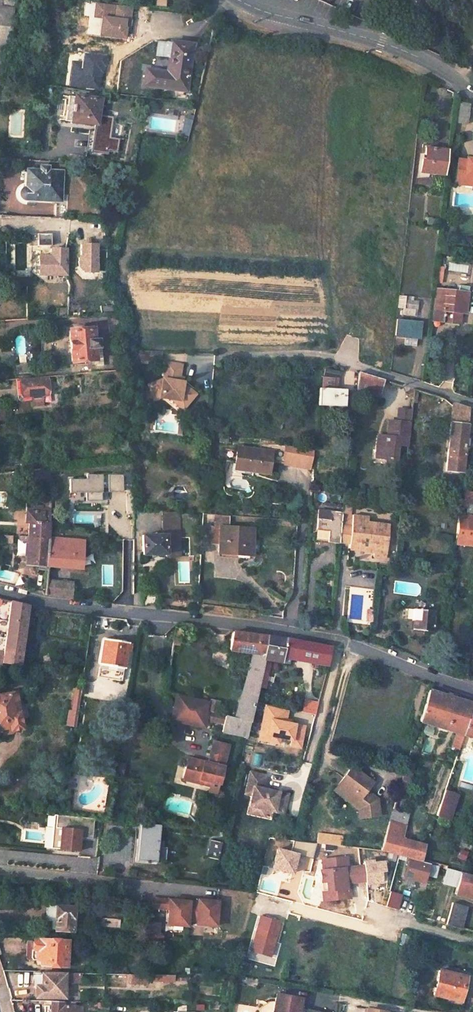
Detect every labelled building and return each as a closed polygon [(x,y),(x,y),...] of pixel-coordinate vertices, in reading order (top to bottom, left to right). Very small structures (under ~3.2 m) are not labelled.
[(156,8),(163,9),(165,0),(164,0),(157,0),(156,8)] [(102,13),(104,4),(95,2),(93,12),(102,13)] [(2,47),(10,48),(14,7),(0,6),(0,47),(2,47)] [(137,6),(136,18),(145,19),(147,7),(137,6)] [(146,70),(144,85),(187,91),(192,45),(171,42),(168,66),(171,66),(170,72),(167,72),(146,70)] [(164,42),(161,60),(169,61),(171,42),(164,42)] [(63,111),(62,120),(97,124),(100,99),(65,95),(64,104),(72,105),(71,112),(63,111)] [(457,102),(455,122),(467,124),(469,104),(457,102)] [(184,121),(181,131),(189,133),(192,122),(184,121)] [(421,162),(420,172),(430,173),(445,175),(448,151),(425,148),(425,152),(424,162),(421,162)] [(419,152),(417,172),(420,172),(421,162),(424,162),(425,152),(419,152)] [(466,159),(466,161),(458,160),(455,179),(472,180),(472,160),(466,159)] [(26,170),(25,188),(24,188),(23,189),(21,191),(20,193),(20,195),(21,197),(22,199),(24,200),(55,201),(60,201),(61,172),(48,171),(40,171),(26,170)] [(60,201),(55,201),(55,219),(66,219),(67,201),(60,201)] [(52,234),(29,234),(29,239),(37,239),(37,245),(51,245),(52,234)] [(94,245),(79,245),(80,258),(77,258),(77,266),(82,272),(105,272),(105,250),(95,250),(94,245)] [(65,275),(65,249),(50,249),(50,256),(37,256),(37,261),(33,265),(33,270),(37,275),(65,275)] [(437,268),(435,282),(442,282),(444,269),(437,268)] [(468,288),(461,287),(460,293),(436,290),(434,309),(432,321),(446,323),(464,325),(465,314),(466,307),(472,308),(472,297),(472,288),(468,288)] [(405,300),(404,308),(416,309),(417,301),(405,300)] [(107,314),(110,338),(122,337),(119,318),(117,318),(116,314),(107,314)] [(397,320),(395,335),(405,336),(416,337),(419,338),(421,323),(397,320)] [(68,330),(70,362),(96,361),(94,348),(100,348),(99,339),(94,339),(93,328),(68,330)] [(405,336),(404,345),(415,346),(416,337),(405,336)] [(139,363),(161,362),(160,350),(138,351),(139,363)] [(162,379),(147,383),(151,399),(158,397),(170,398),(180,400),(186,405),(195,393),(182,383),(183,381),(178,381),(181,364),(165,361),(162,379)] [(14,365),(14,374),(30,373),(29,363),(14,365)] [(319,388),(317,405),(344,407),(345,390),(337,389),(333,389),(334,378),(338,378),(338,373),(322,371),(320,388),(319,388)] [(358,372),(356,389),(380,393),(383,380),(358,372)] [(51,377),(21,379),(23,400),(34,399),(35,409),(45,408),(44,398),(53,398),(51,377)] [(186,405),(180,400),(170,398),(183,408),(186,405)] [(452,404),(450,423),(467,424),(468,424),(469,409),(452,404)] [(407,449),(410,414),(400,413),(399,426),(388,425),(387,442),(381,442),(379,462),(389,463),(395,463),(397,448),(407,449)] [(450,423),(445,472),(462,474),(467,424),(450,423)] [(379,462),(381,442),(376,441),(374,466),(389,468),(389,463),(379,462)] [(280,466),(311,469),(312,448),(282,445),(280,466)] [(237,448),(234,469),(269,474),(271,454),(277,455),(278,447),(272,447),(271,452),(237,448)] [(86,480),(69,480),(68,491),(86,491),(86,501),(101,501),(102,489),(107,489),(107,491),(122,492),(123,475),(86,475),(86,480)] [(43,496),(43,507),(50,507),(51,497),(43,496)] [(318,510),(315,541),(338,544),(339,543),(342,514),(342,512),(318,510)] [(25,565),(81,569),(84,541),(48,538),(50,513),(29,512),(25,511),(24,523),(28,523),(25,565)] [(179,557),(179,537),(178,513),(162,513),(163,535),(166,535),(167,554),(165,554),(165,557),(179,557)] [(349,550),(374,553),(374,549),(374,548),(386,549),(388,524),(367,522),(368,516),(342,514),(339,543),(350,544),(349,550)] [(457,515),(454,544),(472,546),(472,517),(457,515)] [(212,527),(210,544),(218,545),(219,528),(212,527)] [(218,545),(217,553),(252,555),(254,529),(219,527),(219,528),(218,545)] [(142,535),(142,555),(165,554),(167,554),(166,535),(163,535),(142,535)] [(373,558),(385,559),(386,549),(374,548),(374,549),(374,553),(373,558)] [(45,596),(71,599),(72,583),(46,580),(45,596)] [(28,606),(9,602),(4,637),(23,640),(28,606)] [(414,620),(413,630),(433,632),(435,611),(412,610),(411,620),(414,620)] [(267,637),(232,632),(229,651),(252,654),(263,657),(267,637)] [(23,640),(4,637),(1,664),(19,667),(23,640)] [(280,639),(267,637),(263,657),(262,661),(269,662),(281,664),(282,658),(298,661),(301,643),(280,639)] [(127,644),(103,640),(99,665),(123,669),(127,644)] [(317,646),(301,643),(298,661),(313,664),(317,646)] [(332,649),(317,646),(313,664),(329,667),(332,649)] [(435,653),(428,665),(441,671),(442,659),(442,657),(435,653)] [(263,657),(252,654),(234,718),(224,716),(223,724),(221,733),(245,737),(257,685),(263,657)] [(269,662),(262,661),(257,685),(264,687),(269,662)] [(80,691),(74,689),(68,727),(74,728),(77,708),(80,691)] [(451,697),(429,690),(419,722),(442,729),(451,697)] [(0,695),(0,730),(9,729),(10,733),(23,731),(15,693),(0,695)] [(177,696),(173,719),(204,725),(209,702),(177,696)] [(451,697),(442,729),(456,733),(463,736),(472,706),(472,705),(451,697)] [(304,699),(301,713),(315,716),(319,702),(304,699)] [(210,700),(208,712),(213,713),(216,714),(219,702),(210,700)] [(463,736),(472,739),(472,706),(463,736)] [(287,711),(264,707),(259,736),(278,739),(290,741),(289,748),(298,750),(302,729),(284,726),(287,711)] [(211,721),(223,724),(224,716),(216,714),(213,713),(211,721)] [(431,736),(433,729),(423,727),(422,734),(431,736)] [(463,736),(456,733),(451,747),(455,748),(454,753),(457,754),(463,736)] [(278,739),(259,736),(258,741),(277,745),(278,739)] [(227,746),(212,742),(207,764),(187,758),(183,775),(199,779),(198,784),(209,786),(209,782),(218,785),(222,767),(219,766),(221,757),(225,758),(227,746)] [(372,783),(351,767),(333,791),(358,810),(359,818),(379,816),(377,800),(366,791),(372,783)] [(265,776),(249,772),(244,794),(250,796),(248,807),(264,810),(282,814),(287,795),(262,789),(265,776)] [(199,779),(183,775),(182,780),(198,784),(199,779)] [(457,796),(444,791),(436,816),(449,820),(457,796)] [(264,810),(248,807),(246,813),(263,817),(264,810)] [(408,815),(393,810),(390,819),(406,823),(408,815)] [(75,830),(76,818),(56,816),(55,829),(61,830),(60,836),(59,850),(78,852),(79,838),(80,831),(75,830)] [(93,820),(76,818),(75,830),(80,831),(79,838),(92,840),(93,820)] [(406,823),(390,819),(380,851),(400,856),(405,840),(401,838),(406,823)] [(158,826),(139,824),(136,860),(154,862),(158,826)] [(424,845),(405,840),(400,856),(406,858),(420,862),(424,845)] [(222,844),(210,841),(207,857),(218,860),(222,844)] [(313,859),(316,844),(294,841),(291,852),(276,848),(271,870),(293,876),(297,855),(313,859)] [(157,849),(156,859),(165,859),(166,849),(157,849)] [(459,849),(456,858),(464,860),(467,851),(459,849)] [(320,870),(320,882),(327,882),(328,900),(349,899),(348,890),(345,888),(344,883),(348,883),(364,882),(363,867),(347,868),(346,859),(321,860),(322,870),(320,870)] [(414,876),(418,861),(408,859),(404,873),(406,874),(414,876)] [(381,882),(380,860),(363,861),(364,882),(381,882)] [(433,865),(418,861),(414,876),(429,880),(433,865)] [(446,869),(442,884),(457,888),(461,875),(462,873),(446,869)] [(461,875),(457,888),(455,894),(472,899),(472,878),(461,875)] [(442,884),(440,890),(455,894),(457,888),(442,884)] [(386,907),(398,910),(402,895),(390,892),(386,907)] [(219,900),(196,899),(196,901),(150,898),(149,909),(166,910),(165,926),(188,928),(189,922),(194,923),(194,926),(217,928),(219,900)] [(467,908),(452,904),(446,925),(461,930),(464,921),(467,908)] [(73,908),(46,906),(46,919),(54,920),(53,931),(71,932),(73,908)] [(280,921),(260,915),(250,952),(270,957),(280,921)] [(120,928),(121,919),(102,918),(101,926),(120,928)] [(472,933),(472,924),(464,921),(461,930),(472,933)] [(66,942),(32,940),(32,950),(36,950),(35,961),(40,961),(40,966),(65,967),(66,942)] [(70,972),(69,983),(80,983),(81,973),(70,972)] [(465,978),(439,972),(433,995),(452,1000),(451,1005),(461,1007),(467,983),(463,983),(465,978)] [(64,976),(33,974),(33,985),(35,986),(35,995),(37,998),(64,998),(64,976)] [(306,1000),(280,995),(277,1011),(304,1011),(306,1000)] [(42,1002),(41,1011),(50,1011),(50,1002),(42,1002)] [(50,1002),(50,1011),(74,1011),(74,1008),(63,1007),(63,1002),(50,1002)]
